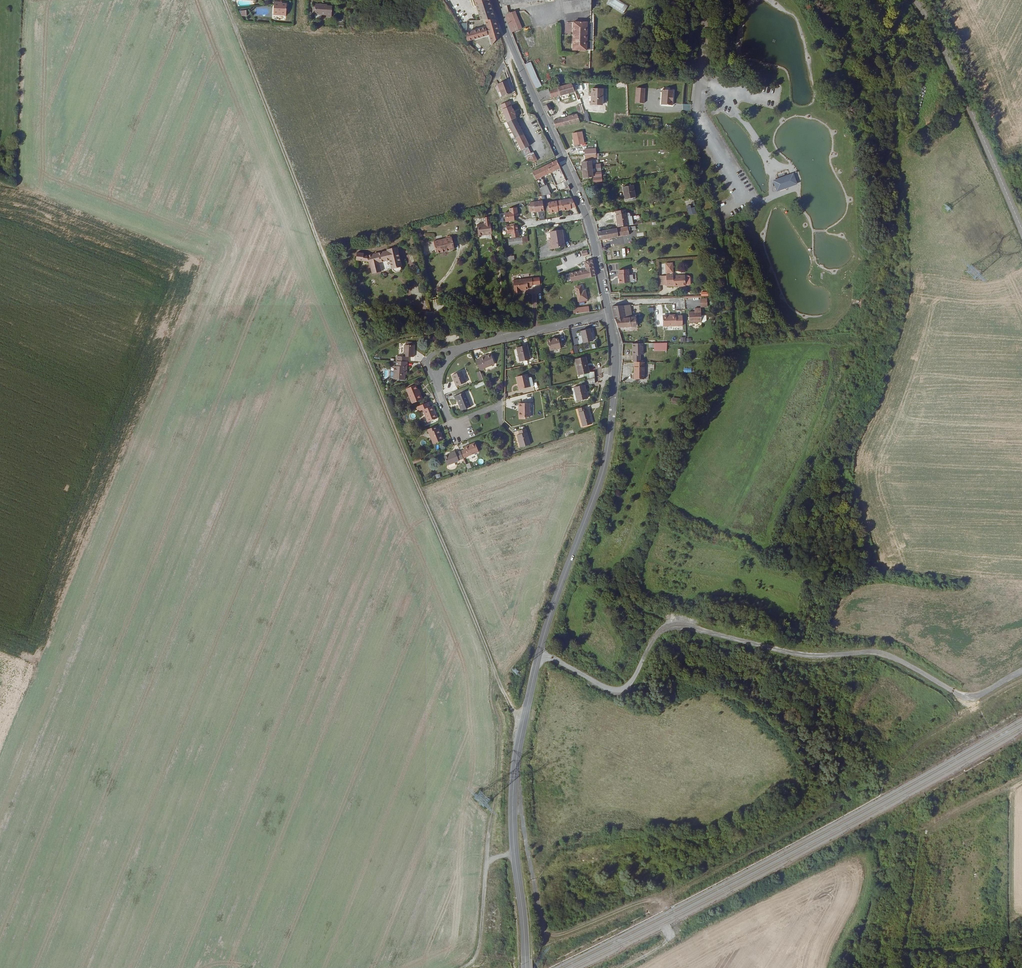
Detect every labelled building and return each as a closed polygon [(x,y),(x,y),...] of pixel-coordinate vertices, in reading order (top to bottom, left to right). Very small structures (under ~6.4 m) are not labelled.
[(481,20),(485,20),(496,20),(494,16),(491,8),(489,3),(488,0),(474,0),(481,20)] [(567,15),(592,10),(592,0),(563,0),(567,15)] [(624,14),(628,5),(618,0),(610,0),(607,6),(624,14)] [(280,2),(275,2),(274,15),(287,15),(287,3),(280,3),(280,2)] [(315,3),(316,15),(316,17),(320,17),(321,16),(322,13),(326,13),(326,16),(332,16),(332,4),(327,4),(327,3),(315,3)] [(505,16),(511,33),(522,29),(516,11),(509,14),(507,16),(505,16)] [(487,27),(489,35),(492,45),(500,36),(498,29),(496,20),(485,20),(487,27)] [(587,39),(587,22),(574,23),(574,35),(573,35),(574,39),(587,39)] [(465,41),(487,35),(485,27),(466,33),(465,41)] [(574,51),(588,50),(587,39),(574,39),(574,51)] [(524,65),(536,90),(542,89),(531,63),(524,65)] [(502,90),(506,101),(514,98),(510,87),(502,90)] [(558,89),(549,90),(551,98),(555,97),(559,96),(558,91),(558,89)] [(602,89),(591,89),(592,105),(602,105),(602,89)] [(644,90),(635,89),(635,105),(644,105),(644,90)] [(549,90),(544,91),(544,90),(540,91),(540,92),(537,93),(539,96),(540,101),(551,98),(549,90)] [(664,90),(664,100),(674,100),(674,90),(664,90)] [(576,124),(579,124),(578,116),(567,117),(567,118),(562,119),(563,126),(576,124)] [(563,126),(562,119),(553,120),(554,124),(555,128),(563,126)] [(508,124),(516,140),(524,137),(515,120),(508,124)] [(581,133),(572,134),(574,146),(584,144),(581,133)] [(530,148),(524,137),(516,140),(522,153),(530,148)] [(546,153),(550,160),(555,158),(552,151),(546,153)] [(591,159),(581,161),(583,170),(592,168),(591,159)] [(557,161),(531,173),(535,181),(536,180),(540,188),(539,189),(543,197),(551,195),(547,186),(546,186),(541,178),(560,170),(557,161)] [(592,168),(583,170),(585,177),(594,176),(592,168)] [(794,172),(773,178),(776,190),(798,184),(794,172)] [(629,185),(619,187),(621,199),(631,198),(629,185)] [(574,204),(572,199),(547,203),(548,206),(549,211),(549,213),(558,212),(558,210),(562,210),(562,211),(571,210),(570,209),(575,208),(576,208),(574,204)] [(544,211),(542,201),(529,203),(531,212),(535,211),(535,213),(544,211)] [(686,205),(689,214),(696,212),(694,203),(686,205)] [(517,207),(509,209),(510,212),(506,213),(506,217),(505,217),(506,222),(514,221),(514,216),(513,214),(517,214),(517,207)] [(615,216),(618,228),(628,226),(626,211),(615,213),(615,214),(616,214),(616,215),(615,216)] [(638,219),(636,211),(631,212),(634,224),(641,222),(640,218),(638,219)] [(476,238),(489,236),(488,225),(475,227),(476,238)] [(511,233),(512,238),(519,237),(518,233),(517,225),(506,227),(507,234),(511,233)] [(628,227),(596,233),(598,241),(600,240),(629,236),(628,227)] [(561,230),(550,232),(552,249),(563,247),(561,230)] [(457,235),(439,240),(442,252),(458,248),(456,240),(458,240),(457,235)] [(519,237),(512,238),(508,238),(508,245),(521,244),(521,243),(526,243),(525,236),(519,237)] [(370,266),(372,275),(381,273),(379,264),(389,262),(391,271),(401,268),(397,248),(386,251),(387,252),(367,257),(363,257),(363,255),(356,254),(356,262),(368,263),(369,267),(370,266)] [(571,279),(596,274),(593,258),(584,260),(586,268),(569,271),(571,279)] [(628,270),(619,271),(619,275),(620,284),(629,284),(628,270)] [(685,277),(673,277),(673,275),(667,275),(667,277),(663,277),(663,284),(666,284),(666,286),(666,287),(673,287),(685,287),(689,287),(690,286),(690,278),(689,277),(685,277)] [(531,278),(513,280),(514,293),(520,292),(519,290),(519,289),(527,288),(527,286),(532,285),(531,278)] [(580,286),(574,288),(578,301),(586,299),(584,292),(582,292),(580,286)] [(614,319),(617,329),(636,327),(636,318),(633,318),(632,318),(625,318),(623,306),(612,307),(614,319)] [(630,306),(623,306),(625,318),(632,318),(633,318),(630,306)] [(587,307),(573,309),(572,309),(573,315),(588,313),(587,307)] [(688,312),(689,323),(701,323),(701,308),(694,309),(694,312),(688,312)] [(683,327),(683,317),(677,317),(668,317),(668,315),(666,315),(665,317),(664,317),(664,327),(683,327)] [(589,331),(581,332),(583,344),(592,342),(589,331)] [(546,343),(549,353),(560,350),(557,340),(554,341),(551,342),(550,341),(546,343)] [(639,362),(639,355),(642,355),(642,344),(632,344),(632,362),(634,362),(636,362),(639,362)] [(414,360),(415,347),(414,347),(406,347),(404,347),(404,359),(397,358),(397,363),(408,363),(408,359),(414,360)] [(526,348),(515,350),(519,363),(529,361),(526,348)] [(495,364),(491,355),(487,357),(481,359),(475,362),(479,372),(486,370),(485,368),(495,364)] [(585,359),(575,362),(579,377),(589,374),(585,359)] [(644,380),(644,362),(639,362),(636,362),(635,367),(634,367),(634,380),(644,380)] [(405,370),(407,370),(408,363),(397,363),(395,363),(394,368),(392,368),(391,380),(404,382),(404,377),(405,370)] [(457,382),(455,383),(457,387),(466,383),(461,372),(454,375),(457,382)] [(526,376),(517,378),(520,391),(533,388),(531,379),(527,380),(526,376)] [(414,387),(404,391),(410,405),(419,401),(416,392),(414,387)] [(584,387),(573,390),(577,402),(587,400),(584,387)] [(466,393),(454,397),(455,401),(458,400),(462,411),(471,407),(466,393)] [(437,419),(432,408),(430,408),(428,403),(415,408),(416,413),(422,411),(426,423),(437,419)] [(518,414),(517,414),(517,420),(528,420),(528,406),(518,406),(518,414)] [(592,426),(588,412),(586,412),(584,408),(578,410),(583,429),(592,426)] [(431,445),(441,441),(437,430),(436,431),(434,427),(425,431),(431,445)] [(525,431),(518,433),(519,437),(516,438),(520,450),(529,447),(525,431)] [(459,452),(462,459),(478,452),(474,443),(464,448),(464,450),(459,452)] [(462,459),(459,452),(455,454),(454,451),(446,455),(443,456),(447,466),(462,459)]
